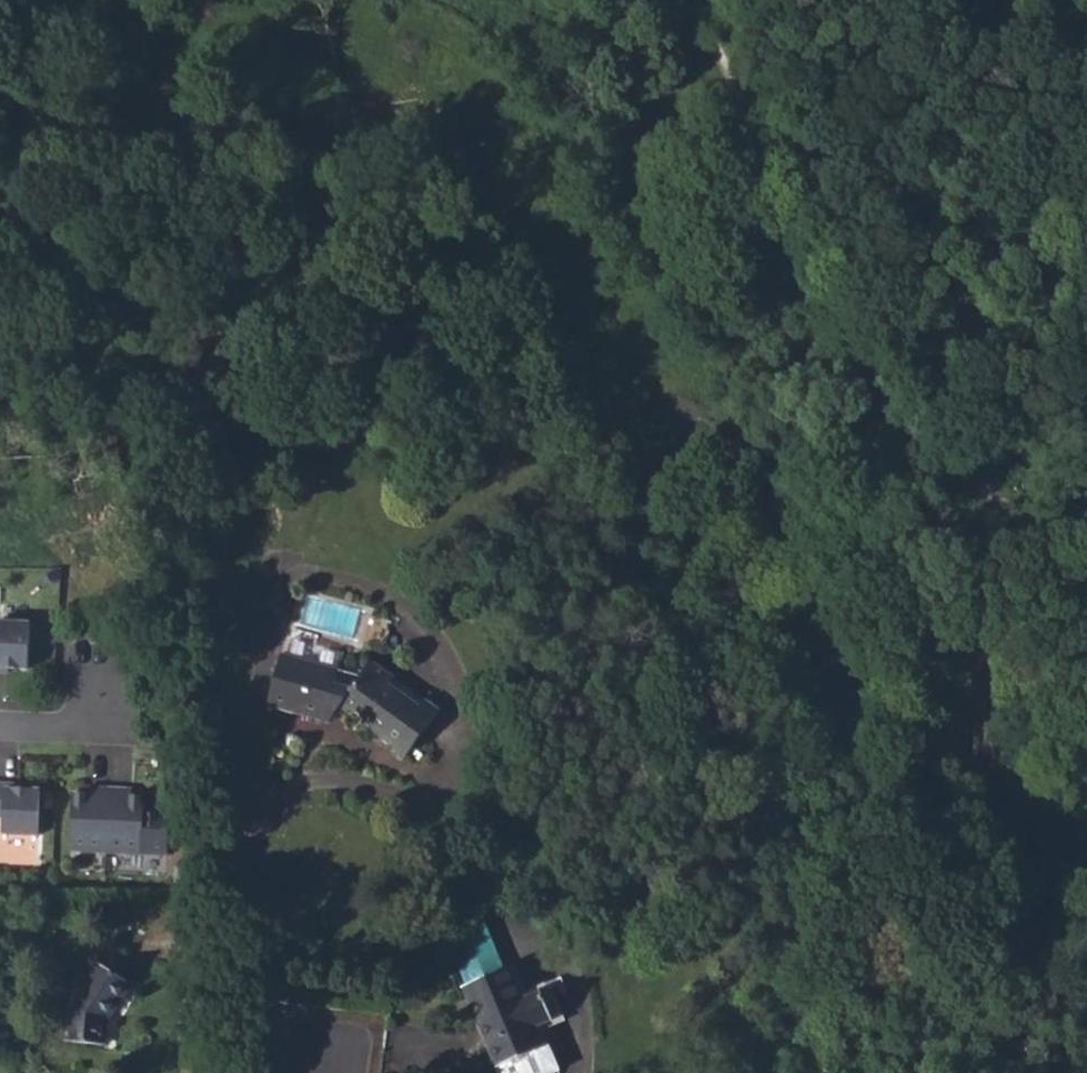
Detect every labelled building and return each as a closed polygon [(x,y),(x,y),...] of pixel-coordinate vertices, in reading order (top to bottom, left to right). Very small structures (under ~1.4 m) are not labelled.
[(29,618),(30,603),(0,602),(0,616),(29,618)] [(8,691),(8,687),(22,687),(42,687),(43,642),(7,641),(7,658),(0,658),(0,691),(8,691)] [(336,671),(281,655),(266,705),(326,723),(339,708),(405,757),(438,712),(371,662),(360,677),(351,690),(333,685),(336,671)] [(336,671),(333,685),(351,690),(360,677),(336,671)] [(8,835),(8,852),(43,853),(44,807),(24,807),(9,807),(9,802),(0,802),(0,835),(8,835)] [(89,810),(77,810),(76,867),(147,868),(148,811),(136,811),(129,810),(129,804),(96,803),(96,810),(89,810)] [(67,1041),(105,1045),(107,1023),(131,986),(97,964),(70,1007),(67,1041)] [(495,1066),(541,1045),(533,1026),(550,1018),(539,990),(522,998),(509,967),(463,986),(495,1066)] [(495,1066),(498,1072),(514,1072),(520,1070),(522,1072),(542,1072),(557,1066),(547,1043),(541,1045),(495,1066)]
